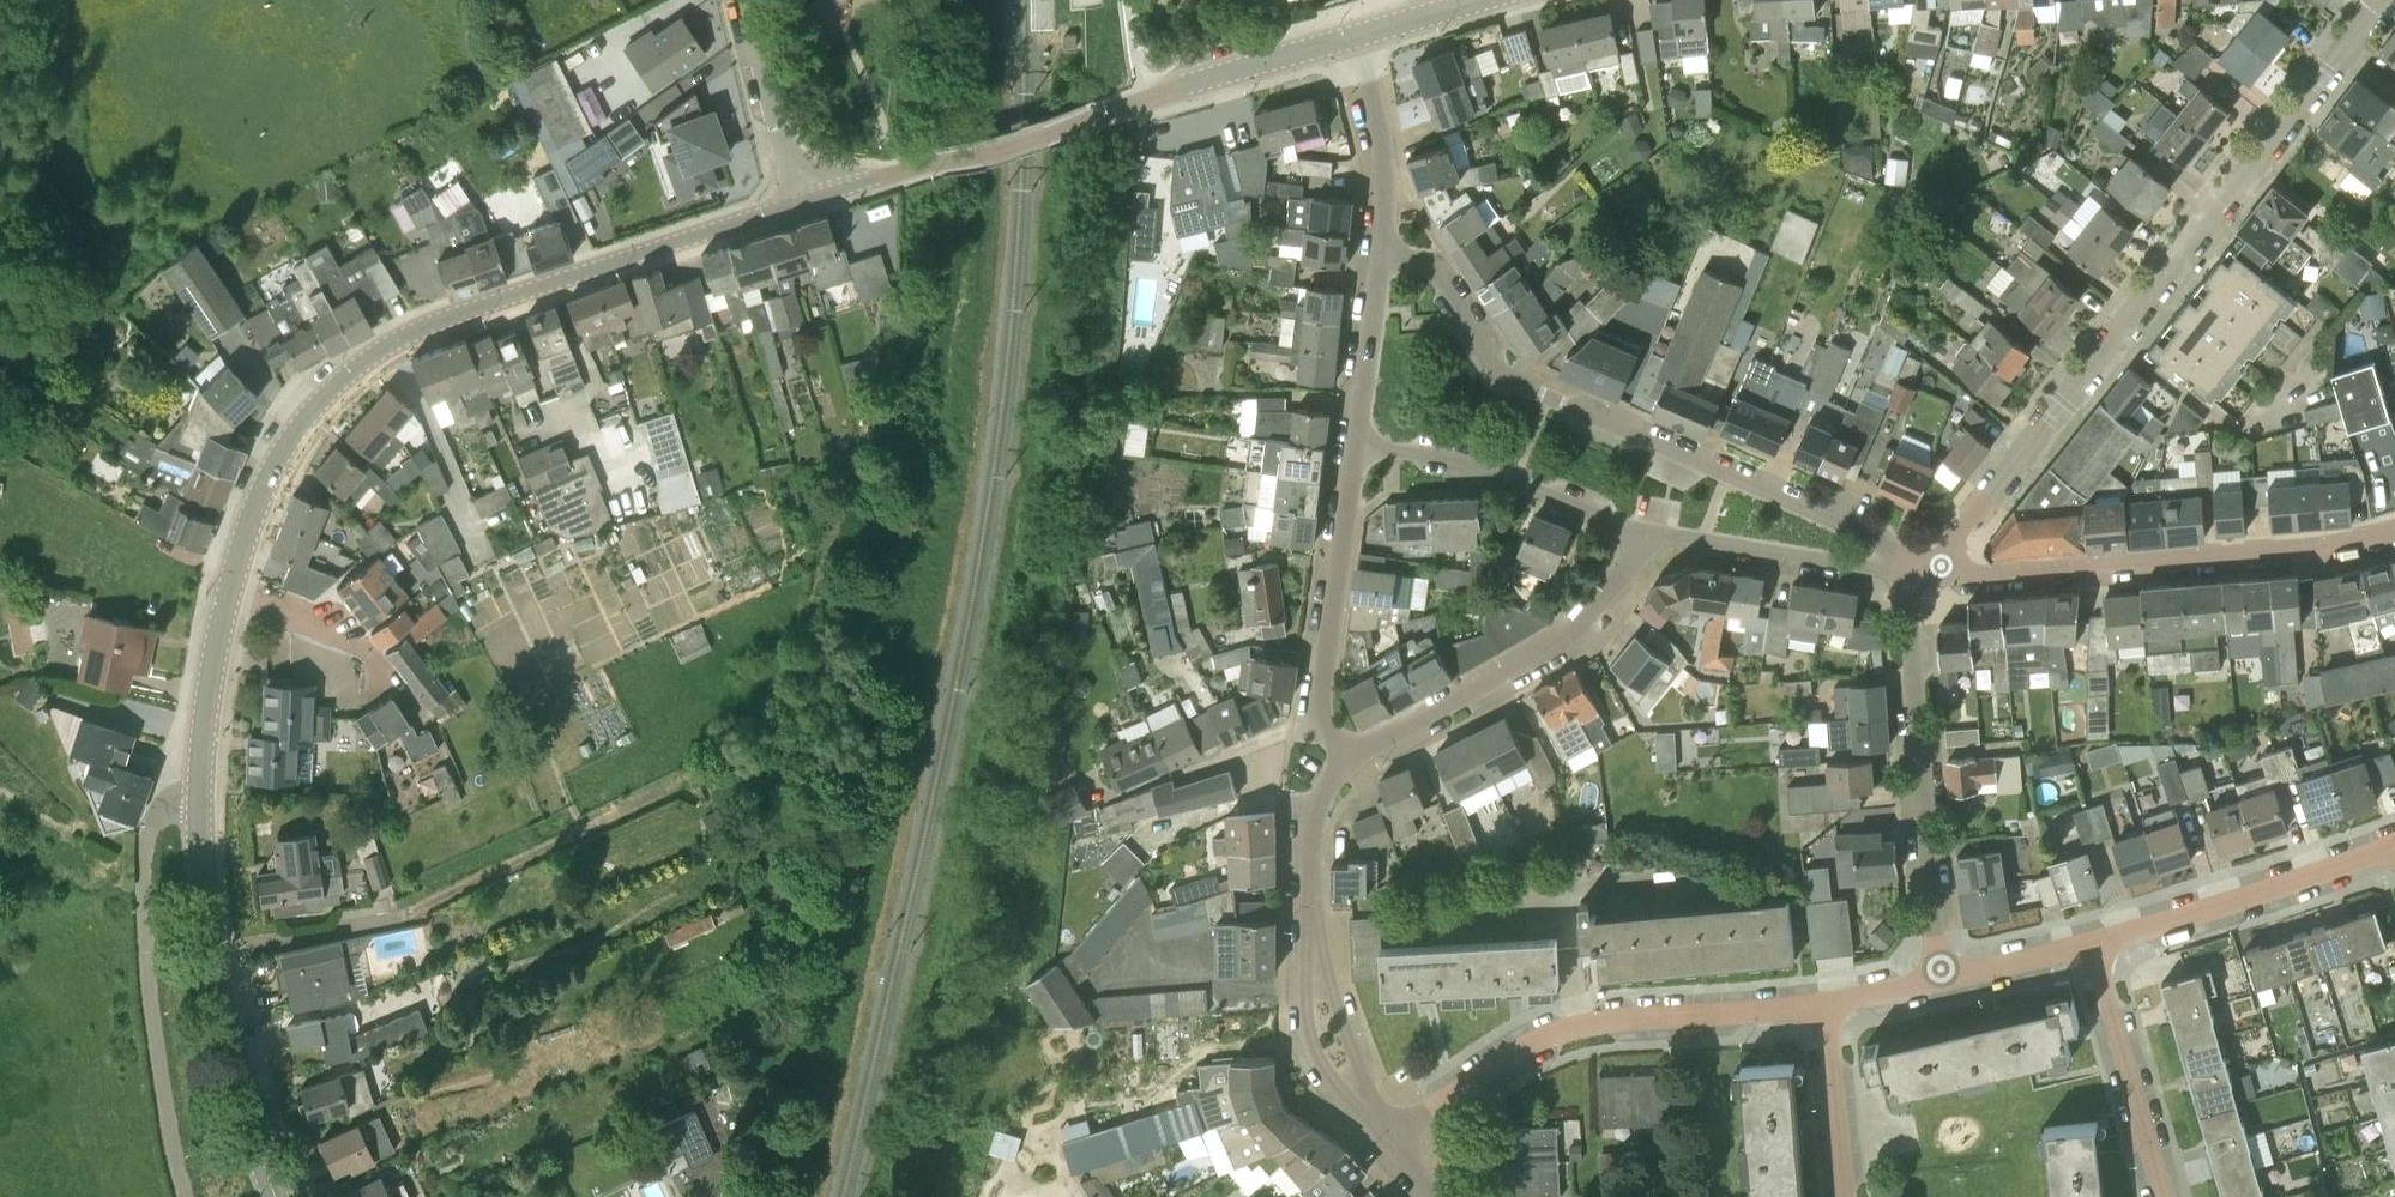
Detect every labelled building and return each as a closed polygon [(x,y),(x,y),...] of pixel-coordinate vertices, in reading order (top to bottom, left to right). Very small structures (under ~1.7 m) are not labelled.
[(1709,53),(1706,0),(1675,0),(1677,25),(1659,26),(1661,58),(1679,57),(1680,55),(1709,53)] [(1790,39),(1787,0),(1737,0),(1738,19),(1750,18),(1751,39),(1771,38),(1790,39)] [(1816,15),(1816,0),(1787,0),(1790,39),(1825,40),(1825,26),(1805,26),(1805,20),(1802,16),(1816,15)] [(1843,28),(1871,26),(1870,5),(1869,0),(1842,0),(1843,28)] [(1909,21),(1914,3),(1919,2),(1919,0),(1869,0),(1870,5),(1888,4),(1889,22),(1909,21)] [(1931,4),(1952,3),(1952,1),(1952,0),(1919,0),(1919,2),(1914,3),(1909,21),(1908,39),(1940,44),(1942,28),(1927,26),(1931,4)] [(1973,49),(1986,3),(1988,2),(1988,0),(1952,0),(1952,1),(1952,5),(1969,3),(1969,35),(1976,37),(1973,49)] [(2021,1),(2022,0),(1988,0),(1988,2),(1986,3),(1973,49),(1994,55),(2001,26),(1999,25),(2001,2),(2021,1)] [(2022,0),(2021,1),(2014,28),(2036,27),(2035,21),(2058,20),(2060,0),(2022,0)] [(2108,15),(2106,0),(2060,0),(2058,20),(2059,20),(2058,29),(2083,27),(2082,16),(2093,15),(2108,15)] [(2153,0),(2106,0),(2108,15),(2109,25),(2126,24),(2126,34),(2150,36),(2153,0)] [(2157,24),(2174,25),(2176,0),(2158,0),(2157,24)] [(2237,32),(2270,58),(2290,35),(2266,16),(2279,0),(2239,0),(2238,11),(2227,24),(2237,32)] [(2323,9),(2329,0),(2311,0),(2323,9)] [(1633,50),(1619,53),(1610,12),(1573,21),(1587,69),(1620,62),(1625,84),(1639,81),(1633,50)] [(650,27),(623,46),(651,88),(704,52),(680,18),(656,34),(650,27)] [(1555,76),(1587,69),(1573,21),(1542,28),(1552,68),(1538,72),(1540,79),(1546,96),(1546,97),(1557,94),(1560,94),(1555,76)] [(1658,60),(1653,28),(1637,30),(1642,62),(1658,60)] [(1511,63),(1534,55),(1526,29),(1503,36),(1511,63)] [(2380,50),(2394,61),(2394,31),(2380,50)] [(2237,32),(2218,56),(2251,82),(2270,58),(2237,32)] [(1065,46),(1077,46),(1077,34),(1065,34),(1065,46)] [(2183,52),(2204,66),(2206,68),(2214,57),(2195,42),(2183,52)] [(1464,46),(1416,63),(1427,95),(1465,81),(1481,75),(1475,57),(1469,59),(1464,46)] [(2163,68),(2172,56),(2160,48),(2151,59),(2163,68)] [(2045,52),(2029,69),(2037,79),(2053,62),(2045,52)] [(2204,66),(2183,52),(2171,62),(2195,79),(2204,66)] [(520,75),(556,147),(592,129),(556,58),(520,75)] [(1878,85),(1877,73),(1858,75),(1859,87),(1878,85)] [(2105,77),(2097,87),(2110,99),(2119,88),(2105,77)] [(2177,114),(2206,138),(2229,110),(2187,77),(2178,88),(2189,98),(2177,114)] [(2394,106),(2390,104),(2358,78),(2338,102),(2388,140),(2394,132),(2394,107),(2394,106)] [(1526,102),(1546,96),(1540,79),(1521,86),(1526,102)] [(2100,117),(2102,118),(2115,102),(2110,99),(2097,87),(2087,79),(2082,101),(2100,117)] [(1471,99),(1465,81),(1427,95),(1439,126),(1475,113),(1475,115),(1489,110),(1483,94),(1471,99)] [(1695,88),(1697,116),(1713,115),(1712,88),(1695,88)] [(694,91),(653,122),(660,141),(672,137),(683,168),(671,173),(680,197),(694,192),(694,193),(699,192),(699,190),(714,184),(706,162),(727,154),(711,111),(702,114),(694,91)] [(1557,94),(1546,97),(1548,105),(1560,102),(1557,94)] [(1920,110),(1952,123),(1956,108),(1924,94),(1920,110)] [(1285,105),(1294,140),(1324,132),(1315,97),(1285,105)] [(2366,139),(2370,143),(2358,159),(2376,173),(2389,158),(2394,150),(2394,146),(2388,140),(2338,102),(2319,127),(2354,154),(2366,139)] [(1296,148),(1294,140),(1285,105),(1255,113),(1263,141),(1267,156),(1283,151),(1296,148)] [(1646,128),(1636,110),(1619,120),(1628,137),(1646,128)] [(2153,120),(2144,132),(2185,165),(2206,138),(2177,114),(2164,129),(2153,120)] [(2102,118),(2100,117),(2090,130),(2119,153),(2129,139),(2102,118)] [(1687,132),(1684,126),(1676,123),(1670,126),(1674,137),(1687,132)] [(2057,148),(2064,129),(2049,124),(2042,142),(2057,148)] [(1556,139),(1546,131),(1542,136),(1544,147),(1547,150),(1556,139)] [(618,157),(604,135),(566,160),(580,189),(603,177),(600,169),(618,157)] [(1267,156),(1263,141),(1236,148),(1246,186),(1264,187),(1268,159),(1267,156)] [(1420,192),(1441,185),(1455,180),(1457,186),(1481,182),(1479,165),(1458,167),(1450,143),(1408,159),(1420,192)] [(1230,206),(1213,144),(1175,155),(1170,210),(1177,234),(1207,226),(1208,228),(1226,224),(1235,264),(1252,267),(1251,200),(1230,206)] [(1844,161),(1847,161),(1853,161),(1852,145),(1843,146),(1844,161)] [(1559,174),(1569,161),(1556,152),(1547,165),(1559,174)] [(1887,156),(1884,183),(1906,185),(1909,158),(1887,156)] [(2129,156),(2107,185),(2127,199),(2146,214),(2168,186),(2129,156)] [(1298,159),(1302,173),(1331,175),(1332,161),(1298,159)] [(1853,161),(1847,161),(1847,170),(1874,179),(1873,159),(1853,161)] [(2376,173),(2358,159),(2349,169),(2374,189),(2382,179),(2376,173)] [(333,178),(318,179),(319,203),(334,202),(333,178)] [(1304,183),(1292,182),(1266,179),(1265,195),(1290,198),(1290,196),(1303,197),(1304,183)] [(455,180),(429,198),(438,220),(455,215),(479,287),(529,270),(516,236),(513,230),(504,233),(503,232),(488,237),(480,212),(455,180)] [(2273,184),(2256,206),(2312,251),(2354,284),(2370,265),(2372,263),(2350,245),(2344,252),(2309,225),(2303,232),(2298,227),(2309,213),(2273,184)] [(1420,192),(1430,215),(1453,248),(1491,225),(1490,224),(1476,202),(1475,203),(1467,190),(1452,199),(1446,187),(1441,185),(1420,192)] [(450,296),(479,287),(455,215),(438,220),(429,198),(421,186),(400,197),(418,230),(429,224),(436,238),(431,240),(450,296)] [(1131,242),(1156,244),(1159,207),(1149,206),(1149,205),(1151,191),(1137,189),(1135,204),(1131,242)] [(1588,200),(1588,191),(1579,191),(1579,200),(1588,200)] [(1929,208),(1897,192),(1890,206),(1922,222),(1929,208)] [(2080,205),(2068,195),(2059,206),(2071,216),(2080,205)] [(1288,226),(1312,228),(1350,233),(1354,201),(1309,197),(1303,197),(1290,196),(1290,198),(1288,224),(1288,226)] [(1956,223),(1964,207),(1938,196),(1931,212),(1956,223)] [(504,233),(513,230),(516,236),(522,233),(516,213),(507,201),(491,211),(503,232),(504,233)] [(1755,249),(1768,255),(1771,249),(1803,264),(1819,222),(1776,202),(1755,249)] [(2134,229),(2102,204),(2084,227),(2116,252),(2134,229)] [(2071,216),(2059,206),(2050,217),(2061,228),(2071,216)] [(2293,275),(2312,251),(2256,206),(2238,228),(2242,231),(2231,245),(2256,264),(2280,283),(2289,272),(2293,275)] [(2018,228),(2031,237),(2045,248),(2056,235),(2029,214),(2018,228)] [(859,299),(892,288),(880,252),(847,262),(843,248),(836,251),(826,215),(796,224),(809,267),(816,288),(852,277),(859,299)] [(516,236),(529,270),(572,256),(560,218),(529,227),(530,230),(522,233),(516,236)] [(1506,242),(1492,222),(1490,224),(1491,225),(1453,248),(1479,287),(1514,262),(1503,244),(1506,242)] [(794,271),(809,267),(796,224),(762,235),(775,276),(781,294),(794,290),(794,271)] [(1298,258),(1303,258),(1304,259),(1347,264),(1350,233),(1312,228),(1288,226),(1288,224),(1280,224),(1278,242),(1280,242),(1279,255),(1267,254),(1266,266),(1272,267),(1296,271),(1298,258)] [(2084,227),(2066,249),(2098,274),(2116,252),(2084,227)] [(1500,318),(1535,294),(1537,292),(1526,276),(1554,251),(1539,234),(1526,251),(1528,253),(1515,264),(1514,262),(1479,287),(1500,318)] [(225,249),(216,235),(201,244),(210,258),(225,249)] [(771,330),(773,330),(764,300),(763,300),(757,282),(775,276),(762,235),(728,246),(740,286),(750,317),(749,317),(768,378),(767,379),(782,430),(793,427),(778,375),(783,374),(771,330)] [(2031,237),(2006,268),(2015,276),(2035,293),(2065,316),(2080,297),(2035,261),(2045,248),(2031,237)] [(161,267),(210,339),(245,315),(195,243),(161,267)] [(306,260),(305,260),(350,341),(371,329),(358,305),(381,293),(384,299),(398,291),(373,245),(338,264),(326,243),(303,255),(306,260)] [(2280,283),(2256,264),(2231,245),(2197,289),(2254,334),(2288,292),(2279,285),(2280,283)] [(733,322),(749,317),(750,317),(740,286),(728,246),(701,254),(712,292),(722,289),(733,322)] [(1579,346),(1581,345),(1600,327),(1632,294),(1670,309),(1681,284),(1636,267),(1630,283),(1617,271),(1566,322),(1558,308),(1555,310),(1552,303),(1564,289),(1566,290),(1574,277),(1609,266),(1604,247),(1560,260),(1537,292),(1535,294),(1500,318),(1526,357),(1568,329),(1579,346)] [(1706,436),(1710,424),(1719,406),(1742,350),(1731,345),(1756,287),(1768,255),(1755,249),(1742,283),(1703,267),(1664,355),(1653,350),(1638,384),(1629,402),(1706,436)] [(292,296),(324,355),(350,341),(305,260),(293,267),(298,277),(281,286),(288,298),(292,296)] [(2370,265),(2354,284),(2361,289),(2389,280),(2370,265)] [(1296,271),(1272,267),(1270,282),(1294,285),(1296,271)] [(654,340),(696,326),(682,282),(663,288),(657,268),(633,275),(654,340)] [(1939,287),(1977,318),(1986,307),(1948,276),(1939,287)] [(626,327),(621,315),(634,309),(623,280),(594,291),(604,318),(613,340),(612,340),(613,344),(624,340),(621,329),(626,327)] [(2023,283),(2008,302),(2050,335),(2065,316),(2035,293),(2023,283)] [(1284,299),(1282,315),(1296,316),(1341,321),(1344,290),(1307,285),(1305,302),(1284,299)] [(2220,378),(2254,334),(2197,289),(2162,332),(2220,378)] [(781,294),(790,325),(804,321),(794,290),(781,294)] [(2306,306),(2332,328),(2343,312),(2318,290),(2306,306)] [(579,329),(587,350),(612,340),(613,340),(604,318),(594,291),(566,301),(577,330),(579,329)] [(2359,294),(2362,319),(2386,316),(2383,291),(2359,294)] [(790,325),(781,294),(769,298),(780,337),(793,334),(790,325)] [(300,369),(324,355),(292,296),(288,298),(279,303),(276,298),(266,304),(267,307),(245,319),(271,365),(292,354),(300,369)] [(1985,302),(1984,302),(1992,309),(1993,309),(1997,304),(1989,297),(1985,302)] [(569,384),(581,379),(554,306),(525,316),(535,345),(536,345),(544,365),(545,365),(553,386),(568,380),(569,384)] [(1878,325),(1903,343),(1913,330),(1885,309),(1878,325)] [(1191,342),(1223,346),(1226,317),(1211,315),(1194,314),(1191,342)] [(1293,344),(1280,343),(1279,346),(1338,352),(1341,321),(1296,316),(1293,344)] [(2009,377),(2014,381),(2026,366),(2022,363),(2030,352),(1988,318),(1969,343),(1980,351),(2010,375),(2009,377)] [(713,321),(699,325),(703,340),(717,336),(713,321)] [(806,330),(804,321),(790,325),(793,334),(806,330)] [(1619,398),(1628,379),(1641,347),(1600,327),(1581,345),(1579,346),(1579,347),(1568,353),(1560,372),(1619,398)] [(515,394),(514,394),(518,404),(538,396),(533,385),(535,384),(529,371),(531,370),(514,330),(492,340),(512,387),(515,394)] [(2207,394),(2220,378),(2162,332),(2144,354),(2178,381),(2182,375),(2207,394)] [(490,397),(490,396),(512,387),(492,340),(490,333),(466,343),(490,397)] [(490,396),(490,397),(466,343),(465,339),(440,348),(468,415),(474,412),(477,420),(476,421),(478,427),(493,420),(487,407),(494,404),(490,396)] [(1252,356),(1299,361),(1297,379),(1334,383),(1338,352),(1279,346),(1280,343),(1253,340),(1252,356)] [(1788,404),(1801,410),(1828,346),(1814,340),(1788,404)] [(1795,455),(1819,466),(1839,420),(1845,406),(1829,399),(1851,349),(1831,340),(1828,346),(1801,410),(1799,414),(1810,418),(1795,455)] [(1959,356),(1951,367),(1996,402),(2014,381),(2009,377),(2010,375),(1980,351),(1969,343),(1966,340),(1956,352),(1959,356)] [(1904,364),(1908,354),(1910,348),(1896,342),(1889,358),(1904,364)] [(459,428),(476,421),(477,420),(474,412),(468,415),(440,348),(411,359),(428,401),(444,395),(459,428)] [(1904,364),(1899,375),(1913,381),(1921,360),(1908,354),(1904,364)] [(1745,439),(1760,404),(1767,389),(1776,366),(1760,359),(1749,387),(1754,389),(1750,398),(1737,392),(1729,411),(1719,406),(1710,424),(1745,439)] [(1135,362),(1121,360),(1119,376),(1133,378),(1135,362)] [(2339,400),(2343,415),(2348,432),(2391,419),(2374,361),(2331,374),(2339,400)] [(197,387),(232,421),(257,397),(226,365),(216,375),(206,365),(192,378),(198,386),(197,387)] [(2139,402),(2153,384),(2130,366),(2103,400),(2125,420),(2130,414),(2145,425),(2154,413),(2139,402)] [(621,367),(609,370),(611,383),(623,380),(621,367)] [(859,376),(862,391),(869,390),(874,389),(871,373),(859,376)] [(1897,379),(1887,402),(1906,411),(1916,387),(1897,379)] [(179,419),(156,443),(233,476),(243,449),(223,441),(232,421),(197,387),(189,409),(184,407),(179,419)] [(386,388),(365,412),(391,434),(392,433),(412,410),(386,388)] [(1767,389),(1760,404),(1745,439),(1777,452),(1794,411),(1781,405),(1784,396),(1767,389)] [(869,390),(862,391),(850,394),(854,411),(873,407),(869,390)] [(1250,434),(1292,440),(1326,445),(1330,412),(1286,406),(1286,396),(1243,397),(1239,433),(1250,434)] [(1839,420),(1819,466),(1844,477),(1858,444),(1868,449),(1884,409),(1861,399),(1855,411),(1845,406),(1839,420)] [(2051,463),(2088,493),(2108,470),(2138,432),(2139,431),(2125,420),(2103,400),(2102,399),(2051,463)] [(2182,400),(2167,432),(2196,430),(2205,418),(2182,400)] [(2343,415),(2339,400),(2304,410),(2308,425),(2343,415)] [(1162,422),(1162,406),(1151,406),(1151,422),(1162,422)] [(1967,477),(1992,445),(1974,431),(1985,417),(1973,407),(1949,437),(1956,443),(1944,458),(1967,477)] [(345,435),(381,466),(403,443),(392,433),(391,434),(365,412),(345,435)] [(672,412),(641,421),(657,479),(659,489),(656,496),(661,512),(699,503),(689,470),(672,412)] [(2165,422),(2154,413),(2145,425),(2140,431),(2139,431),(2138,432),(2153,444),(2165,422)] [(2125,420),(2139,431),(2140,431),(2145,425),(2130,414),(2125,420)] [(1123,452),(1127,421),(1112,419),(1108,450),(1123,452)] [(484,433),(489,445),(499,441),(494,429),(484,433)] [(128,437),(116,454),(196,504),(217,517),(233,476),(156,443),(138,432),(134,441),(128,437)] [(1279,472),(1321,477),(1323,463),(1324,463),(1326,445),(1292,440),(1250,434),(1246,467),(1248,467),(1279,472)] [(598,488),(601,487),(597,476),(593,477),(586,458),(578,461),(580,467),(571,469),(562,439),(517,458),(548,528),(567,537),(613,525),(598,488)] [(400,494),(383,479),(365,463),(361,468),(335,446),(314,471),(353,504),(369,485),(390,504),(400,494)] [(420,471),(432,462),(421,447),(411,455),(420,471)] [(1917,503),(1922,493),(1934,465),(1894,447),(1878,486),(1917,503)] [(2196,474),(2160,476),(2161,494),(2166,542),(2203,538),(2199,488),(2213,487),(2212,469),(2210,448),(2194,450),(2196,474)] [(411,478),(420,471),(411,455),(400,463),(411,478)] [(435,459),(432,462),(420,471),(431,496),(448,488),(435,459)] [(756,469),(759,481),(795,473),(791,461),(756,469)] [(2322,480),(2325,524),(2353,522),(2351,497),(2367,496),(2366,480),(2358,462),(2341,463),(2321,465),(2322,480)] [(2087,549),(2089,548),(2085,501),(2081,501),(2088,493),(2051,463),(1985,546),(1991,556),(2087,548),(2087,549)] [(717,466),(695,473),(703,495),(724,489),(717,466)] [(1248,467),(1243,500),(1318,511),(1320,492),(1319,492),(1321,477),(1279,472),(1248,467)] [(2272,529),(2299,526),(2295,482),(2269,484),(2268,474),(2254,475),(2257,506),(2270,505),(2272,529)] [(2241,476),(2241,485),(2213,487),(2217,533),(2246,531),(2244,507),(2257,506),(2254,475),(2241,476)] [(2299,526),(2325,524),(2322,480),(2295,482),(2299,526)] [(480,517),(512,501),(504,484),(472,500),(480,517)] [(282,523),(315,537),(327,507),(293,494),(282,523)] [(2166,542),(2161,494),(2125,498),(2124,498),(2128,545),(2166,542)] [(119,509),(164,535),(204,550),(215,521),(177,507),(171,522),(168,516),(127,495),(119,509)] [(1479,543),(1479,527),(1482,527),(1481,498),(1432,500),(1434,537),(1434,547),(1471,546),(1470,570),(1486,572),(1487,542),(1479,543)] [(2128,545),(2124,498),(2085,501),(2089,548),(2128,545)] [(1243,500),(1244,505),(1247,522),(1273,526),(1271,538),(1314,543),(1318,511),(1243,500)] [(1399,501),(1400,506),(1385,506),(1387,539),(1434,537),(1432,500),(1399,501)] [(350,514),(341,504),(333,513),(343,522),(350,514)] [(1247,522),(1244,505),(1220,508),(1222,526),(1247,522)] [(435,563),(457,553),(460,551),(440,513),(415,526),(419,534),(427,549),(435,563)] [(1522,554),(1552,566),(1555,567),(1570,529),(1536,515),(1520,553),(1522,554)] [(379,547),(382,550),(396,539),(379,519),(366,530),(379,547)] [(1127,528),(1131,547),(1156,541),(1151,519),(1126,524),(1127,528)] [(303,565),(315,537),(282,523),(270,552),(291,560),(281,585),(314,598),(336,578),(303,565)] [(369,555),(379,547),(366,530),(356,539),(369,555)] [(416,557),(427,549),(419,534),(406,543),(416,557)] [(1244,536),(1224,538),(1226,554),(1245,552),(1244,536)] [(1115,550),(1120,567),(1127,566),(1129,577),(1137,575),(1147,623),(1172,618),(1156,541),(1131,547),(1119,549),(1115,550)] [(436,564),(435,563),(427,549),(416,557),(427,571),(436,564)] [(1107,570),(1120,567),(1115,550),(1103,552),(1107,570)] [(337,587),(352,607),(393,575),(378,556),(337,587)] [(2394,621),(2394,564),(2394,560),(2362,568),(2376,625),(2377,625),(2394,621)] [(1262,623),(1264,637),(1287,633),(1277,564),(1278,564),(1278,562),(1251,566),(1251,568),(1238,569),(1246,625),(1262,623)] [(1734,656),(1718,652),(1723,627),(1732,574),(1696,568),(1697,567),(1692,566),(1656,580),(1654,584),(1655,585),(1648,594),(1679,618),(1683,612),(1694,608),(1716,612),(1715,616),(1707,620),(1699,664),(1731,670),(1734,656)] [(1367,630),(1372,630),(1371,628),(1397,622),(1399,601),(1407,602),(1411,578),(1397,576),(1397,573),(1357,567),(1349,628),(1367,630)] [(1482,606),(1484,606),(1485,591),(1486,572),(1470,570),(1437,567),(1435,587),(1466,590),(1465,604),(1482,606)] [(2382,647),(2377,625),(2376,625),(2362,568),(2335,574),(2316,577),(2317,628),(2348,622),(2356,653),(2382,647)] [(4,574),(0,581),(0,593),(7,598),(17,582),(4,574)] [(434,603),(450,591),(447,585),(441,574),(428,584),(422,588),(434,603)] [(1763,654),(1763,651),(1769,617),(1758,616),(1763,579),(1732,574),(1723,627),(1745,630),(1742,651),(1763,654)] [(393,575),(352,607),(366,626),(408,595),(393,575)] [(2293,623),(2302,623),(2298,575),(2272,577),(2280,682),(2298,681),(2293,623)] [(2263,683),(2280,682),(2272,577),(2224,581),(2228,628),(2259,626),(2263,683)] [(450,591),(453,596),(465,591),(458,579),(447,585),(450,591)] [(2141,592),(2145,634),(2217,629),(2228,628),(2224,581),(2141,587),(2141,592)] [(1508,601),(1550,623),(1559,611),(1523,582),(1508,601)] [(1816,642),(1819,627),(1825,589),(1793,583),(1792,590),(1795,591),(1792,609),(1771,606),(1769,617),(1763,651),(1786,654),(1789,637),(1816,642)] [(1825,589),(1819,627),(1849,632),(1847,645),(1864,648),(1882,646),(1880,620),(1868,621),(1853,619),(1856,601),(1858,601),(1859,594),(1825,589)] [(1177,633),(1193,661),(1206,657),(1192,629),(1183,590),(1168,593),(1177,633)] [(434,603),(413,619),(404,607),(371,632),(382,647),(408,628),(415,638),(456,608),(459,606),(453,596),(450,591),(434,603)] [(1402,656),(1423,694),(1550,623),(1508,601),(1485,591),(1484,606),(1482,606),(1480,626),(1482,626),(1485,632),(1436,646),(1430,635),(1417,642),(1415,637),(1400,645),(1402,656)] [(2050,679),(2051,686),(2069,685),(2068,669),(2066,669),(2063,641),(2076,642),(2089,642),(2090,621),(2078,621),(2080,592),(2049,595),(2046,637),(2049,679),(2050,679)] [(2117,660),(2116,643),(2145,641),(2146,641),(2145,634),(2141,592),(2105,595),(2107,615),(2090,616),(2090,621),(2089,642),(2087,694),(2109,692),(2107,661),(2117,660)] [(2027,680),(2049,679),(2046,637),(2049,595),(2002,598),(2005,640),(2006,641),(2008,666),(2026,665),(2027,676),(2027,680)] [(1996,691),(2009,690),(2008,666),(2006,641),(2005,640),(2002,598),(1969,601),(1970,621),(1971,621),(1973,643),(1974,643),(1975,656),(1992,654),(1996,691)] [(1087,629),(1087,610),(1074,610),(1074,629),(1087,629)] [(76,674),(98,679),(122,684),(126,666),(144,670),(149,650),(150,650),(154,630),(83,615),(78,636),(84,638),(76,674)] [(1974,656),(1975,656),(1974,643),(1973,643),(1971,621),(1970,621),(1940,623),(1938,631),(1943,700),(1958,699),(1956,666),(1974,665),(1974,656)] [(711,648),(700,623),(670,638),(681,662),(711,648)] [(1688,659),(1676,644),(1653,625),(1642,638),(1640,636),(1629,649),(1625,646),(1611,664),(1626,676),(1622,680),(1645,713),(1680,669),(1688,659)] [(1365,726),(1396,710),(1376,671),(1374,672),(1369,663),(1367,647),(1374,646),(1372,630),(1367,630),(1349,628),(1343,669),(1353,667),(1357,676),(1362,674),(1363,679),(1345,689),(1365,726)] [(385,653),(406,679),(430,707),(438,700),(454,720),(459,717),(456,713),(467,704),(454,687),(449,691),(426,663),(405,637),(385,653)] [(2144,669),(2220,666),(2219,642),(2143,646),(2144,669)] [(1238,688),(1248,690),(1292,696),(1297,664),(1251,657),(1250,644),(1212,654),(1217,670),(1242,662),(1238,688)] [(2394,658),(2394,652),(2383,654),(2382,647),(2356,653),(2358,659),(2359,666),(2394,658)] [(1376,671),(1396,710),(1423,694),(1402,656),(1376,671)] [(2394,686),(2394,658),(2359,666),(2358,659),(2320,668),(2326,701),(2394,686)] [(1145,681),(1137,659),(1119,666),(1126,688),(1145,681)] [(1596,659),(1587,665),(1593,674),(1602,669),(1596,659)] [(1612,744),(1602,723),(1605,721),(1576,668),(1560,677),(1583,722),(1595,743),(1593,744),(1597,752),(1612,744)] [(15,698),(32,709),(45,688),(28,677),(15,698)] [(1564,759),(1593,744),(1595,743),(1583,722),(1560,677),(1534,691),(1543,706),(1537,709),(1564,759)] [(1811,678),(1784,680),(1786,695),(1812,693),(1811,678)] [(1835,718),(1887,715),(1884,683),(1833,687),(1835,717),(1835,718)] [(310,739),(328,739),(329,706),(312,706),(313,686),(265,685),(263,738),(257,737),(249,737),(249,753),(248,778),(299,780),(311,780),(312,750),(300,750),(300,743),(309,743),(310,739)] [(1200,710),(1202,716),(1216,743),(1226,739),(1227,741),(1247,733),(1248,734),(1271,724),(1259,698),(1240,707),(1234,695),(1226,698),(1209,706),(1203,692),(1181,701),(1184,710),(1188,709),(1190,714),(1200,710)] [(412,761),(438,747),(429,729),(418,734),(411,723),(410,724),(392,696),(369,710),(388,738),(387,738),(389,740),(398,734),(412,761)] [(1151,731),(1155,729),(1172,765),(1205,751),(1204,749),(1216,743),(1202,716),(1200,710),(1190,714),(1188,709),(1184,710),(1188,719),(1187,720),(1184,714),(1182,715),(1175,701),(1145,715),(1151,731)] [(1731,722),(1730,707),(1716,708),(1717,724),(1731,722)] [(1822,718),(1822,708),(1808,708),(1808,718),(1822,718)] [(375,747),(387,738),(388,738),(369,710),(355,718),(375,747)] [(102,789),(97,804),(138,819),(138,817),(136,817),(150,779),(152,779),(153,777),(141,773),(143,767),(125,760),(132,736),(52,711),(66,749),(90,758),(81,781),(102,789)] [(1853,747),(1853,748),(1889,745),(1887,715),(1835,718),(1835,717),(1827,718),(1829,748),(1853,747)] [(1556,779),(1554,770),(1537,735),(1519,744),(1506,718),(1470,736),(1493,780),(1527,764),(1539,788),(1556,779)] [(2014,724),(2016,736),(2024,736),(2023,723),(2014,724)] [(1947,745),(1980,743),(1979,727),(1946,730),(1947,745)] [(1128,740),(1120,739),(1102,747),(1119,787),(1172,765),(1155,729),(1151,731),(1128,740)] [(1657,731),(1658,746),(1676,745),(1675,731),(1657,731)] [(1459,798),(1493,780),(1470,736),(1436,753),(1459,798)] [(2104,745),(2109,762),(2122,758),(2115,741),(2104,745)] [(2175,757),(2170,742),(2150,742),(2154,753),(2157,763),(2175,757)] [(1820,744),(1779,747),(1779,765),(1820,762),(1820,744)] [(2298,777),(2312,821),(2345,811),(2331,770),(2328,759),(2327,755),(2298,765),(2292,745),(2274,751),(2284,779),(2285,781),(2298,777)] [(2328,759),(2331,770),(2345,811),(2377,801),(2360,749),(2328,759)] [(2235,784),(2239,798),(2252,840),(2286,829),(2272,783),(2284,779),(2274,751),(2261,755),(2267,774),(2235,784)] [(1951,793),(1979,791),(1979,783),(1997,782),(1997,790),(2022,788),(2019,754),(1948,759),(1951,793)] [(2050,754),(2038,757),(2042,776),(2055,773),(2050,754)] [(2042,776),(2038,757),(2025,760),(2030,779),(2042,776)] [(2179,770),(2175,758),(2157,763),(2171,803),(2188,798),(2179,770)] [(1832,809),(1831,792),(1874,789),(1871,759),(1826,762),(1828,782),(1788,785),(1790,812),(1832,809)] [(443,793),(455,786),(444,764),(431,771),(443,793)] [(2201,764),(2180,770),(2188,797),(2190,801),(2207,796),(2211,795),(2209,789),(2201,764)] [(1412,814),(1426,809),(1410,767),(1381,779),(1388,797),(1377,801),(1381,811),(1393,839),(1418,829),(1412,814)] [(1159,812),(1159,814),(1214,801),(1237,795),(1230,771),(1176,788),(1174,781),(1153,787),(1104,806),(1115,831),(1133,827),(1131,819),(1159,812)] [(1043,800),(1035,804),(1029,808),(1033,815),(1040,829),(1053,822),(1057,828),(1090,810),(1075,781),(1042,799),(1043,800)] [(455,786),(443,793),(441,794),(447,806),(462,799),(455,786)] [(2252,840),(2239,798),(2207,808),(2221,850),(2252,840)] [(2087,807),(2098,841),(2114,836),(2103,802),(2087,807)] [(1443,811),(1462,857),(1481,849),(1462,803),(1443,811)] [(2083,845),(2098,841),(2087,807),(2072,811),(2083,845)] [(2174,808),(2143,818),(2146,829),(2159,870),(2191,859),(2174,808)] [(719,810),(703,815),(710,835),(726,830),(719,810)] [(1388,842),(1393,839),(1381,811),(1354,822),(1366,851),(1388,842)] [(1229,851),(1276,850),(1275,812),(1226,813),(1228,836),(1214,837),(1216,851),(1229,851)] [(2020,818),(2024,835),(2041,831),(2036,814),(2020,818)] [(1581,842),(1608,838),(1607,820),(1583,826),(1581,842)] [(2127,880),(2159,870),(2146,829),(2114,840),(2127,880)] [(1857,874),(1899,870),(1896,839),(1883,840),(1882,831),(1836,835),(1838,856),(1839,875),(1857,874)] [(274,914),(307,910),(305,898),(323,896),(323,894),(337,893),(339,907),(369,903),(364,871),(341,874),(321,876),(315,833),(271,837),(273,854),(275,871),(269,872),(257,873),(261,903),(272,901),(274,914)] [(2009,844),(2008,837),(1997,839),(1998,846),(2009,844)] [(1231,876),(1234,881),(1276,881),(1276,850),(1229,851),(1231,876)] [(1962,889),(2004,881),(1999,850),(1957,857),(1962,889)] [(2052,871),(2061,902),(2099,889),(2086,850),(2049,861),(2052,871)] [(380,851),(362,856),(373,888),(391,882),(380,851)] [(1145,863),(1137,855),(1116,876),(1124,884),(1145,863)] [(1333,899),(1352,899),(1378,886),(1378,856),(1351,857),(1351,863),(1333,863),(1333,899)] [(2045,907),(2061,902),(2052,871),(2036,877),(2045,907)] [(1223,890),(1220,883),(1217,873),(1171,887),(1175,903),(1179,902),(1194,898),(1208,894),(1223,890)] [(1140,912),(1150,906),(1152,904),(1138,876),(1127,889),(1140,912)] [(2004,881),(1962,889),(1967,921),(2009,914),(2004,881)] [(1208,894),(1214,920),(1216,928),(1216,970),(1276,971),(1276,918),(1271,918),(1240,918),(1240,915),(1238,915),(1236,901),(1234,886),(1223,890),(1208,894)] [(1118,899),(1132,922),(1142,915),(1140,912),(1127,889),(1118,899)] [(1208,894),(1194,898),(1201,931),(1216,928),(1214,920),(1208,894)] [(1854,952),(1848,897),(1807,902),(1813,957),(1854,952)] [(1194,898),(1179,902),(1187,934),(1201,931),(1194,898)] [(1110,909),(1123,932),(1134,924),(1132,922),(1118,899),(1110,909)] [(1601,976),(1795,959),(1790,905),(1598,921),(1597,914),(1592,915),(1591,900),(1581,901),(1582,916),(1579,916),(1582,947),(1582,952),(1594,957),(1600,957),(1601,976)] [(739,901),(709,914),(713,924),(744,912),(739,901)] [(1240,918),(1271,918),(1271,901),(1236,901),(1238,915),(1240,915),(1240,918)] [(1172,937),(1187,934),(1179,902),(1175,903),(1165,906),(1172,937)] [(1172,937),(1165,906),(1151,910),(1158,940),(1172,937)] [(2342,920),(2353,956),(2386,946),(2385,942),(2386,942),(2376,908),(2374,909),(2374,910),(2342,920)] [(1101,918),(1115,942),(1125,934),(1123,932),(1110,909),(1101,918)] [(709,914),(664,932),(668,943),(713,924),(709,914)] [(1351,934),(1381,933),(1381,917),(1350,918),(1351,934)] [(1093,928),(1107,951),(1117,944),(1115,942),(1101,918),(1093,928)] [(2322,966),(2353,956),(2342,920),(2311,930),(2322,966)] [(1897,934),(1884,921),(1869,937),(1882,949),(1897,934)] [(1084,938),(1098,961),(1108,954),(1107,951),(1093,928),(1084,938)] [(2289,977),(2322,966),(2311,930),(2278,941),(2289,977)] [(1352,949),(1382,948),(1381,933),(1351,934),(1352,949)] [(1074,949),(1088,972),(1100,963),(1098,961),(1084,938),(1074,949)] [(1557,938),(1469,943),(1471,988),(1507,986),(1508,996),(1510,996),(1523,995),(1522,985),(1559,983),(1557,938)] [(273,956),(280,955),(282,968),(275,969),(279,989),(289,987),(293,1004),(320,998),(328,997),(353,991),(351,983),(342,940),(333,942),(310,947),(272,955),(273,956)] [(2256,987),(2289,977),(2278,941),(2246,951),(2245,949),(2244,950),(2256,987)] [(1382,948),(1382,963),(1383,979),(1384,993),(1421,991),(1421,1001),(1436,1000),(1436,990),(1471,988),(1469,943),(1382,948)] [(1352,965),(1382,963),(1382,948),(1352,949),(1352,965)] [(1059,961),(1074,985),(1090,974),(1088,972),(1074,949),(1073,951),(1059,961)] [(1053,1025),(1104,1021),(1102,995),(1085,1001),(1074,985),(1059,961),(1026,985),(1053,1025)] [(1353,980),(1383,979),(1382,963),(1352,965),(1353,980)] [(2173,1016),(2209,1005),(2200,972),(2196,973),(2196,972),(2162,982),(2162,983),(2164,983),(2173,1016)] [(2056,995),(2057,995),(2058,1001),(2057,1002),(2058,1004),(1879,1046),(1879,1043),(1863,1047),(1870,1075),(1885,1072),(1891,1096),(1892,1095),(1892,1094),(1893,1094),(1901,1092),(2068,1052),(2069,1054),(2070,1054),(2065,1030),(2080,1026),(2073,998),(2072,998),(2069,986),(2059,988),(2060,988),(2059,987),(2056,995)] [(1192,989),(1194,1013),(1207,1012),(1205,988),(1192,989)] [(1181,1014),(1194,1013),(1192,989),(1179,990),(1181,1014)] [(1168,1015),(1181,1014),(1179,990),(1166,991),(1168,1015)] [(1142,1018),(1155,1016),(1154,991),(1141,992),(1142,1018)] [(1155,1016),(1168,1015),(1166,991),(1154,991),(1155,1016)] [(1130,1019),(1142,1018),(1141,992),(1128,993),(1130,1019)] [(1117,1020),(1130,1019),(1128,993),(1115,994),(1117,1020)] [(1104,1021),(1117,1020),(1115,994),(1102,995),(1104,1021)] [(2182,1048),(2218,1038),(2209,1005),(2173,1016),(2182,1048)] [(350,1060),(373,1051),(427,1029),(418,1008),(348,1036),(343,1011),(340,1012),(341,1014),(287,1025),(292,1046),(321,1040),(321,1042),(323,1042),(326,1058),(348,1054),(350,1060)] [(2312,1054),(2304,1024),(2295,1026),(2304,1057),(2312,1054)] [(2191,1081),(2228,1070),(2218,1038),(2182,1048),(2191,1081)] [(2394,1076),(2394,1039),(2365,1047),(2365,1048),(2362,1049),(2371,1082),(2394,1076)] [(2268,1057),(2264,1042),(2247,1047),(2251,1061),(2268,1057)] [(704,1045),(688,1052),(689,1053),(698,1073),(713,1067),(704,1045)] [(442,1071),(444,1056),(428,1054),(426,1069),(442,1071)] [(1242,1119),(1284,1105),(1275,1079),(1276,1059),(1252,1060),(1200,1064),(1202,1086),(1153,1089),(1155,1112),(1062,1141),(1074,1172),(1078,1171),(1094,1165),(1165,1142),(1199,1132),(1206,1129),(1242,1119)] [(1797,1122),(1792,1065),(1794,1065),(1794,1063),(1741,1068),(1741,1069),(1743,1069),(1753,1196),(1803,1196),(1797,1122)] [(2317,1072),(2314,1063),(2303,1066),(2306,1076),(2317,1072)] [(349,1116),(370,1106),(374,1104),(363,1068),(300,1087),(310,1118),(346,1107),(349,1116)] [(2201,1113),(2237,1103),(2228,1070),(2191,1081),(2201,1113)] [(1633,1076),(1635,1123),(1668,1122),(1668,1125),(1669,1125),(1667,1071),(1666,1071),(1666,1075),(1633,1076)] [(1602,1124),(1635,1123),(1633,1076),(1600,1077),(1600,1074),(1599,1074),(1601,1128),(1602,1128),(1602,1124)] [(2394,1111),(2394,1076),(2371,1082),(2380,1115),(2394,1111)] [(2210,1146),(2246,1135),(2237,1103),(2201,1113),(2210,1146)] [(1256,1157),(1269,1150),(1315,1127),(1315,1126),(1285,1105),(1284,1105),(1242,1119),(1206,1129),(1199,1132),(1206,1148),(1223,1140),(1227,1150),(1225,1151),(1232,1169),(1245,1163),(1256,1157)] [(2394,1146),(2394,1111),(2380,1115),(2390,1147),(2394,1146)] [(378,1115),(320,1141),(334,1172),(351,1164),(353,1168),(394,1150),(378,1115)] [(1060,1134),(1088,1126),(1085,1115),(1056,1123),(1060,1134)] [(2097,1137),(2096,1124),(2097,1123),(2097,1122),(2046,1128),(2053,1196),(2104,1196),(2097,1137)] [(1300,1190),(1308,1182),(1346,1148),(1315,1127),(1269,1150),(1256,1157),(1245,1163),(1252,1171),(1258,1166),(1267,1176),(1271,1173),(1290,1195),(1300,1190)] [(1510,1163),(1557,1161),(1556,1128),(1559,1128),(1559,1127),(1505,1129),(1505,1130),(1508,1130),(1510,1163)] [(1013,1158),(1020,1136),(996,1128),(989,1150),(1013,1158)] [(2219,1178),(2255,1168),(2246,1135),(2210,1146),(2219,1178)] [(1674,1151),(1674,1138),(1657,1138),(1656,1151),(1674,1151)] [(1170,1161),(1165,1142),(1094,1165),(1103,1182),(1170,1161)] [(1583,1159),(1583,1144),(1569,1144),(1569,1159),(1583,1159)] [(1300,1190),(1306,1196),(1345,1196),(1352,1191),(1349,1187),(1367,1171),(1346,1148),(1308,1182),(1300,1190)] [(1618,1169),(1618,1151),(1599,1151),(1599,1169),(1618,1169)] [(1510,1163),(1512,1196),(1508,1196),(1520,1196),(1562,1195),(1562,1193),(1558,1194),(1557,1161),(1510,1163)] [(1103,1182),(1094,1165),(1078,1171),(1083,1178),(1094,1196),(1116,1196),(1109,1185),(1106,1186),(1103,1182)] [(2255,1168),(2219,1178),(2225,1196),(2264,1196),(2255,1168)] [(402,1182),(387,1189),(381,1178),(345,1196),(409,1196),(402,1182)] [(1370,1189),(1361,1196),(1378,1196),(1370,1189)]
